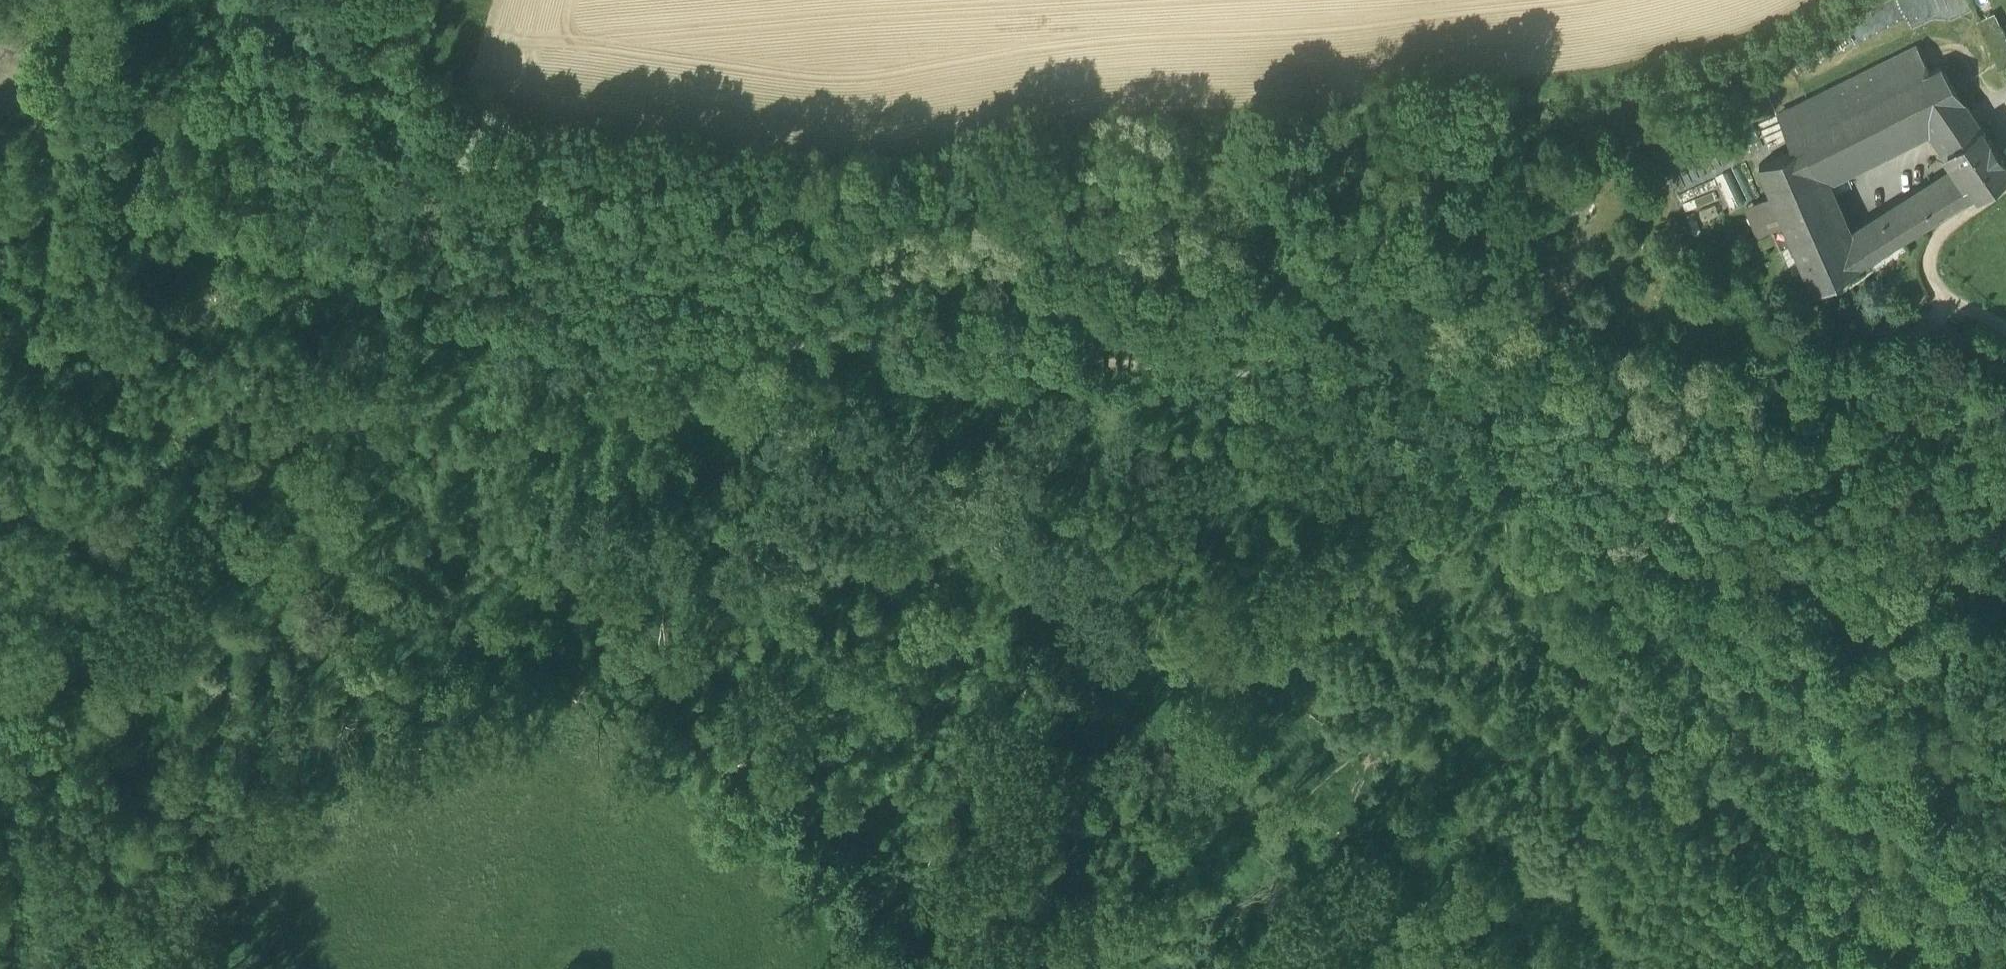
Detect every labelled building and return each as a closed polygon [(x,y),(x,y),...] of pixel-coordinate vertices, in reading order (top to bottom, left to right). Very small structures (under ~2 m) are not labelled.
[(2002,68),(2005,66),(2005,33),(1997,14),(1980,21),(2002,68)] [(1918,42),(1807,94),(1818,119),(1929,67),(1918,42)] [(1818,119),(1799,128),(1804,136),(1805,136),(1817,162),(1926,112),(1936,126),(1970,104),(1940,63),(1929,67),(1818,119)] [(1818,119),(1807,94),(1778,107),(1793,141),(1804,136),(1799,128),(1818,119)] [(1970,104),(1936,126),(1960,161),(1978,185),(1979,187),(2005,167),(2005,155),(1970,104)] [(1793,141),(1759,156),(1772,184),(1793,230),(1839,209),(1817,162),(1805,136),(1804,136),(1793,141)] [(1682,150),(1693,172),(1709,164),(1699,142),(1682,150)] [(1960,161),(1906,194),(1920,218),(1978,185),(1960,161)] [(1786,245),(1797,240),(1793,230),(1772,184),(1748,195),(1765,233),(1778,228),(1786,245)] [(1906,194),(1848,229),(1858,253),(1920,218),(1906,194)] [(1839,209),(1793,230),(1797,240),(1814,278),(1858,253),(1848,229),(1839,209)] [(1596,525),(1580,519),(1577,528),(1592,534),(1596,525)]
